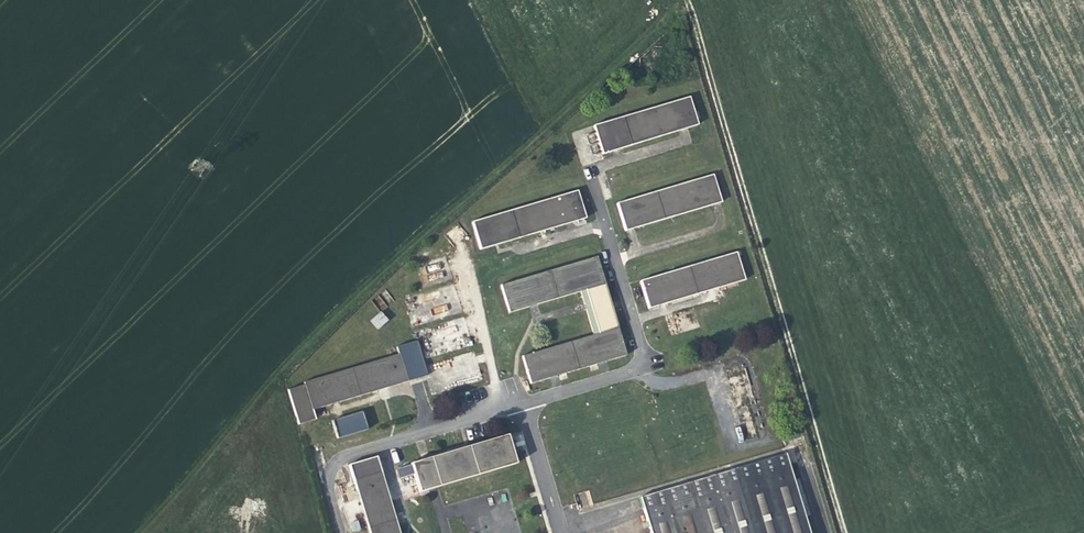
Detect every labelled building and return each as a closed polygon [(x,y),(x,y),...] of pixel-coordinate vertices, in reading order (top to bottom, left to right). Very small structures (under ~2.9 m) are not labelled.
[(605,150),(688,124),(699,121),(691,93),(597,122),(605,150)] [(627,226),(721,199),(723,198),(715,171),(619,199),(627,226)] [(483,245),(576,218),(588,214),(580,187),(476,218),(483,245)] [(651,304),(740,279),(747,277),(739,250),(643,277),(651,304)] [(599,253),(505,280),(513,308),(580,288),(585,306),(592,333),(526,352),(534,379),(629,352),(599,253)] [(379,310),(371,317),(377,325),(386,318),(379,310)] [(385,346),(387,353),(396,351),(394,343),(385,346)] [(302,378),(303,380),(310,406),(406,378),(397,350),(396,351),(387,353),(302,378)] [(313,415),(310,406),(303,380),(287,386),(296,420),(313,415)] [(332,420),(337,438),(369,428),(363,410),(332,420)] [(419,486),(516,459),(507,431),(410,458),(419,486)] [(348,459),(370,532),(401,532),(376,451),(348,459)] [(807,531),(802,513),(791,476),(784,451),(642,493),(653,532),(808,532),(807,531)] [(798,474),(791,476),(802,513),(809,511),(798,474)]
